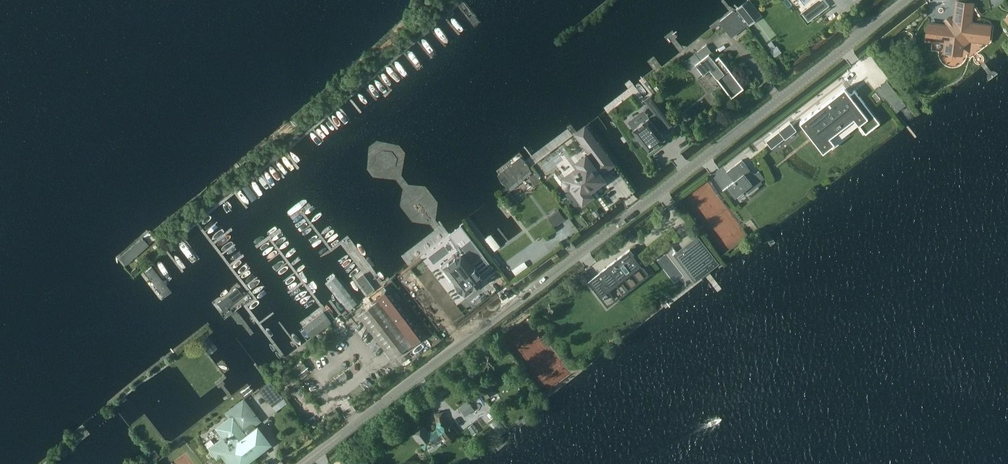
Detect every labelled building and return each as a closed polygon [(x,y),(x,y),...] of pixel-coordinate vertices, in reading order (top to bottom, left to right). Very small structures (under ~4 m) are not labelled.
[(749,0),(747,0),(736,9),(749,25),(761,15),(749,0)] [(825,0),(818,0),(801,13),(808,22),(830,5),(825,0)] [(988,36),(989,30),(984,25),(970,23),(972,9),(968,3),(957,2),(956,12),(958,15),(942,28),(940,24),(929,23),(928,34),(932,39),(947,41),(946,46),(950,51),(956,52),(961,48),(962,43),(969,38),(982,40),(988,36)] [(720,20),(733,36),(745,26),(733,10),(720,20)] [(777,45),(770,50),(775,56),(782,51),(777,45)] [(732,97),(744,88),(719,56),(714,60),(709,54),(701,60),(695,53),(685,61),(697,77),(703,73),(704,75),(710,70),(732,97)] [(887,80),(875,89),(884,99),(886,98),(897,112),(906,105),(887,80)] [(811,113),(800,121),(807,130),(809,128),(815,136),(823,147),(832,140),(858,120),(865,129),(877,119),(865,103),(855,90),(850,93),(845,87),(811,113)] [(652,94),(645,100),(655,113),(663,107),(652,94)] [(668,130),(676,124),(668,114),(660,119),(655,123),(649,116),(644,120),(638,124),(638,125),(633,129),(639,136),(637,138),(642,143),(644,142),(650,149),(654,146),(655,146),(661,141),(660,141),(665,137),(660,130),(665,126),(668,130)] [(796,130),(790,122),(766,141),(772,148),(785,138),(796,130)] [(604,180),(600,174),(613,164),(585,127),(576,134),(588,150),(589,149),(598,161),(593,165),(586,156),(577,162),(580,166),(574,171),(573,171),(565,177),(565,178),(566,179),(565,179),(565,180),(564,181),(564,182),(564,183),(565,184),(565,185),(566,185),(567,186),(568,186),(570,186),(571,185),(583,202),(592,195),(589,191),(590,190),(594,187),(596,186),(604,180)] [(760,180),(764,177),(759,171),(755,174),(753,171),(752,172),(742,159),(729,170),(736,179),(728,186),(735,195),(745,188),(749,192),(762,182),(760,180)] [(555,226),(565,218),(559,209),(548,217),(555,226)] [(450,263),(446,266),(456,280),(455,282),(454,281),(453,281),(454,282),(463,293),(465,292),(466,293),(473,287),(474,288),(475,288),(474,287),(482,282),(483,282),(482,280),(479,276),(481,275),(480,274),(475,269),(476,268),(475,268),(474,269),(471,265),(473,263),(482,256),(482,257),(484,255),(461,225),(449,234),(452,237),(450,239),(462,254),(457,258),(456,256),(449,262),(450,263)] [(699,239),(678,254),(698,280),(718,264),(699,239)] [(632,257),(634,255),(630,249),(589,281),(598,293),(618,278),(627,291),(646,276),(632,257)] [(408,347),(423,336),(388,290),(377,298),(378,299),(359,314),(393,358),(408,346),(408,347)] [(287,324),(303,346),(333,322),(316,301),(287,324)] [(456,379),(464,373),(459,368),(452,374),(456,379)] [(280,397),(269,382),(258,390),(269,405),(280,397)] [(267,444),(252,424),(257,421),(243,402),(227,414),(230,419),(217,428),(223,436),(206,449),(215,461),(222,455),(229,463),(245,463),(243,462),(267,444)] [(449,441),(456,435),(445,420),(443,411),(435,413),(438,427),(433,431),(428,430),(425,426),(414,434),(417,439),(418,438),(425,447),(432,441),(434,443),(445,436),(449,441)]
